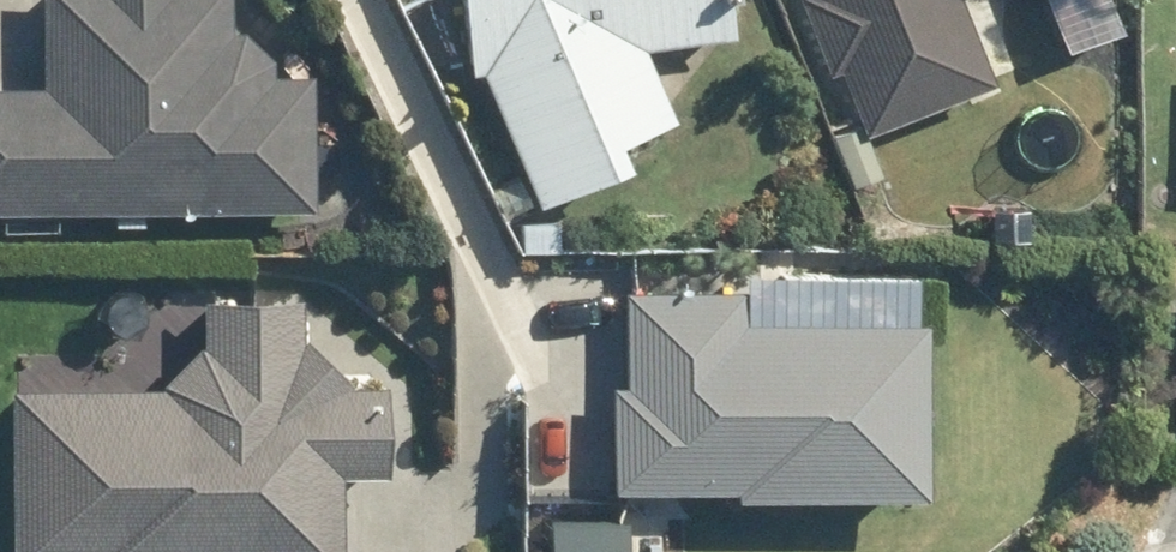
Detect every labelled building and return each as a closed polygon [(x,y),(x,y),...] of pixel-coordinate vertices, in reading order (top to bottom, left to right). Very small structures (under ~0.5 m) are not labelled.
[(322,207),(320,70),(277,71),(277,55),(250,28),(236,29),(236,0),(47,0),(47,87),(0,87),(0,210),(322,207)] [(743,31),(739,0),(472,0),(480,66),(492,64),(549,200),(637,161),(629,143),(687,117),(654,42),(743,31)] [(968,0),(807,0),(834,68),(847,63),(873,129),(1000,82),(968,0)] [(882,158),(869,122),(840,134),(853,170),(882,158)] [(339,147),(322,148),(323,175),(340,175),(339,147)] [(563,220),(528,219),(527,248),(563,248),(563,220)] [(738,286),(629,284),(628,382),(615,382),(614,492),(738,492),(738,493),(923,494),(924,324),(738,324),(738,286)] [(205,297),(206,349),(167,387),(18,390),(19,551),(349,551),(348,472),(391,473),(390,380),(356,380),(305,331),(304,297),(205,297)]
